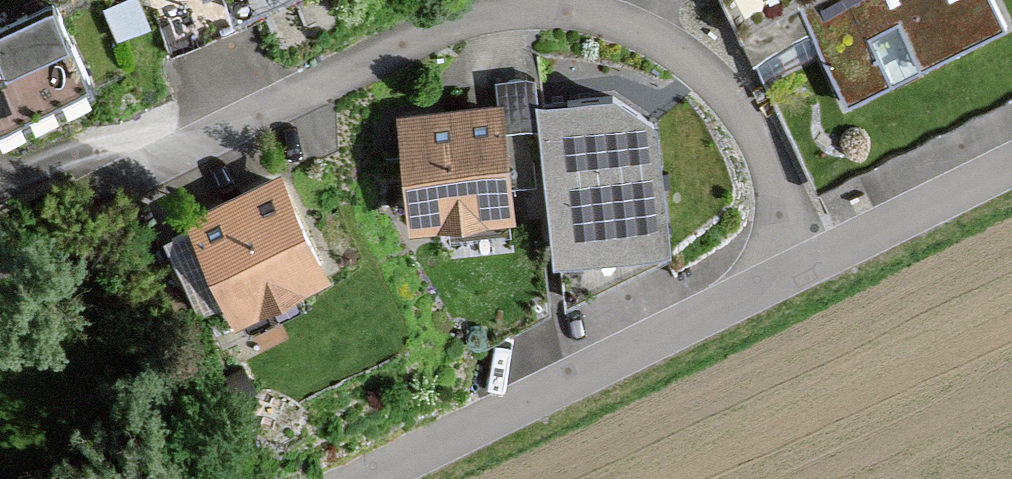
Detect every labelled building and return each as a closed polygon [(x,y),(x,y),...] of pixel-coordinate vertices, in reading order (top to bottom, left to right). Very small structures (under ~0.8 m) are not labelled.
[(0,3),(0,15),(9,36),(74,8),(70,0),(7,0),(0,3)] [(810,13),(861,108),(907,84),(883,39),(918,21),(945,72),(1011,37),(1011,22),(1000,0),(835,0),(810,13)] [(0,50),(0,68),(22,121),(119,82),(91,14),(0,50)] [(533,102),(419,114),(431,227),(545,215),(534,113),(533,102)] [(608,106),(534,113),(545,215),(550,278),(671,267),(658,132),(608,106)] [(311,169),(214,219),(270,326),(366,276),(311,169)]
